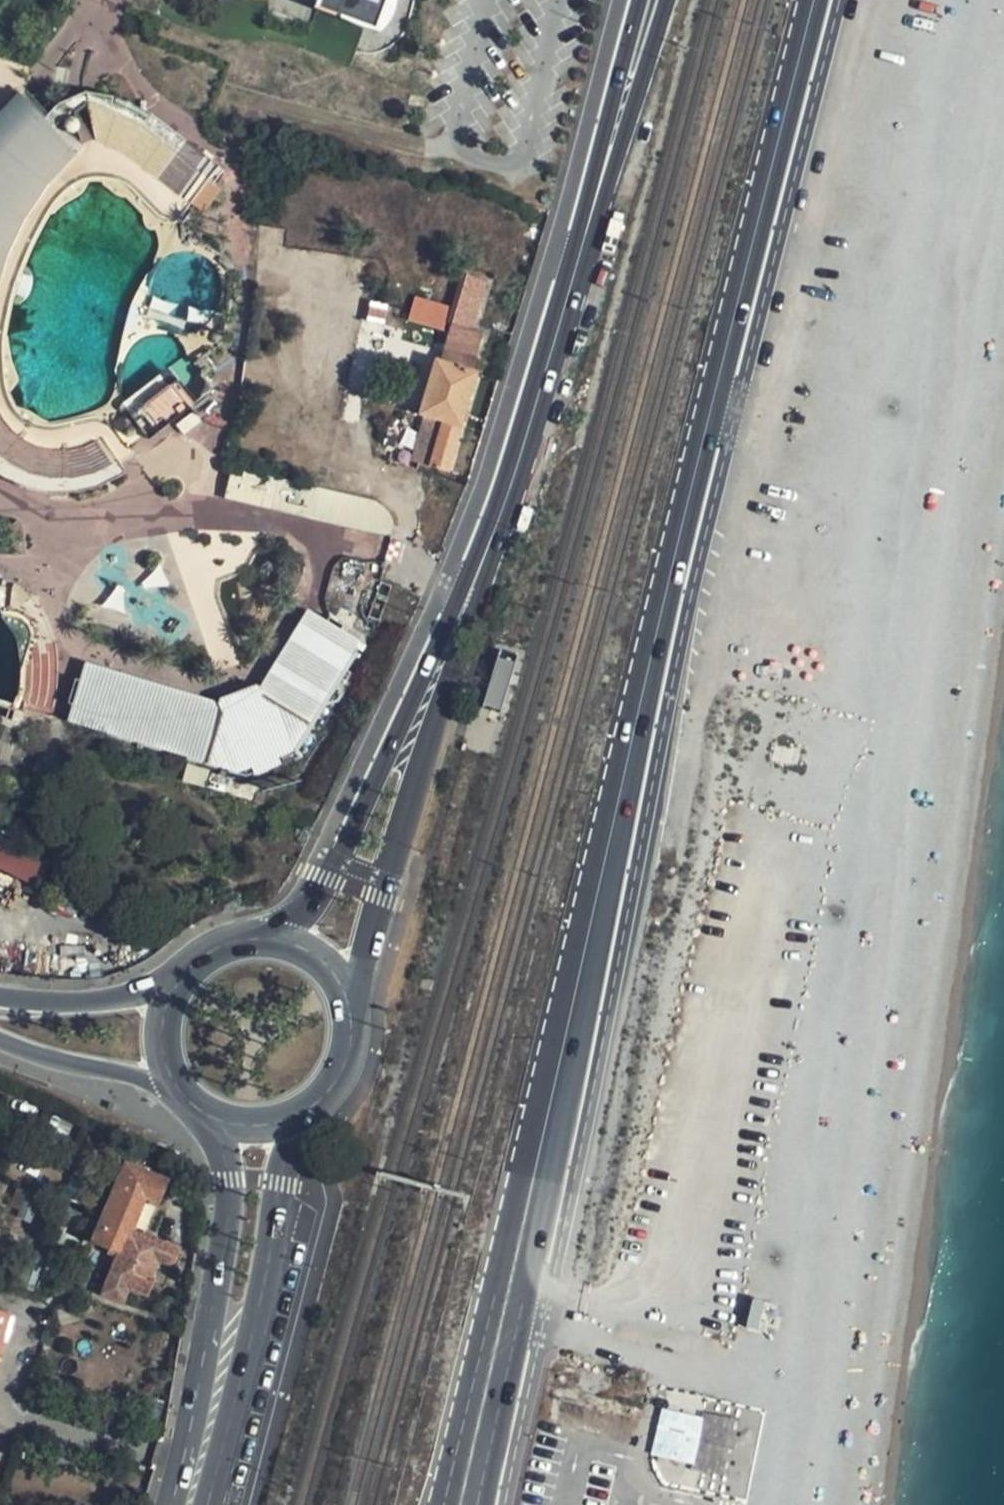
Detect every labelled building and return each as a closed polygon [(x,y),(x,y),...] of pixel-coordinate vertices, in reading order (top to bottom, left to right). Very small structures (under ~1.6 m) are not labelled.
[(318,12),(383,39),(396,0),(323,0),(318,12)] [(73,156),(44,123),(32,110),(0,145),(0,272),(4,258),(22,221),(24,217),(45,186),(57,174),(69,161),(73,156)] [(221,191),(211,184),(194,207),(204,214),(221,191)] [(412,460),(449,471),(461,429),(477,371),(472,370),(483,332),(473,330),(487,279),(467,274),(452,325),(442,361),(437,360),(422,414),(426,415),(412,460)] [(368,320),(383,324),(388,305),(372,301),(368,320)] [(448,308),(429,303),(426,313),(411,310),(410,316),(444,325),(448,308)] [(0,417),(0,458),(5,462),(16,472),(47,484),(71,486),(97,481),(116,471),(112,466),(99,447),(70,456),(65,456),(47,455),(25,445),(20,440),(2,417),(0,417)] [(231,470),(225,498),(361,531),(392,534),(394,524),(376,502),(231,470)] [(73,703),(69,720),(241,771),(254,765),(257,773),(283,763),(280,756),(294,750),(350,657),(360,639),(344,629),(346,625),(330,616),(328,620),(317,613),(308,608),(261,686),(260,683),(240,691),(220,698),(221,701),(85,661),(83,671),(81,679),(76,678),(69,702),(73,703)] [(499,709),(515,656),(498,651),(482,704),(499,709)] [(0,838),(0,865),(38,884),(52,859),(2,834),(0,838)] [(922,1124),(932,1027),(915,1025),(913,1043),(890,1041),(888,1056),(919,1060),(913,1113),(879,1109),(878,1120),(922,1124)] [(178,1248),(132,1231),(144,1201),(157,1205),(166,1180),(125,1166),(95,1247),(120,1256),(105,1297),(126,1305),(131,1291),(142,1295),(146,1282),(164,1288),(178,1248)] [(756,1297),(750,1326),(768,1329),(774,1301),(756,1297)] [(8,1311),(0,1309),(0,1342),(8,1311)] [(655,1451),(697,1461),(707,1417),(665,1407),(655,1451)]
